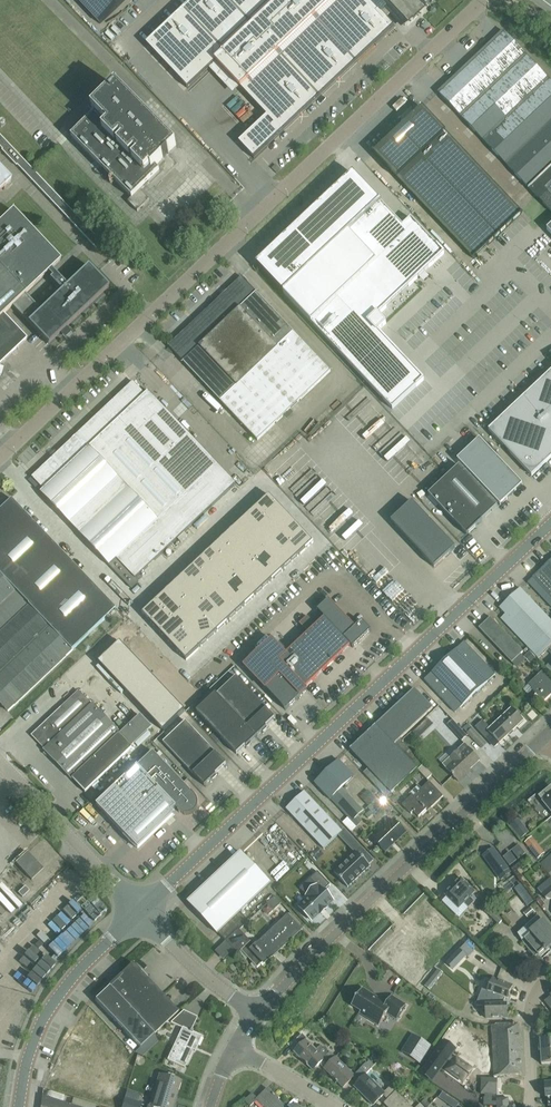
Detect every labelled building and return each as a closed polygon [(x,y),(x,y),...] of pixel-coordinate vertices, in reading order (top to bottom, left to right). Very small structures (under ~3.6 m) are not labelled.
[(100,24),(125,0),(77,0),(100,24)] [(389,15),(401,27),(409,28),(414,23),(415,24),(426,13),(427,4),(423,0),(192,0),(145,44),(188,88),(216,62),(266,116),(238,142),(254,159),(394,27),(386,18),(389,15)] [(550,168),(550,82),(503,32),(503,31),(502,32),(438,93),(529,189),(550,168)] [(149,200),(140,191),(159,171),(155,168),(176,147),(116,87),(92,111),(95,114),(71,137),(131,198),(127,202),(137,212),(149,200)] [(422,107),(373,153),(473,259),(522,213),(422,107)] [(2,149),(1,150),(15,165),(16,164),(96,248),(101,243),(0,136),(0,147),(2,149)] [(180,150),(172,158),(182,167),(190,159),(180,150)] [(529,189),(550,212),(550,168),(529,189)] [(10,180),(0,169),(0,190),(10,180)] [(256,264),(283,293),(380,202),(353,173),(256,264)] [(425,379),(379,331),(387,323),(380,315),(419,278),(423,282),(429,276),(425,272),(445,253),(437,245),(436,245),(411,218),(402,226),(380,202),(283,293),(392,409),(416,386),(416,387),(425,379)] [(26,339),(3,314),(12,306),(48,344),(108,287),(87,266),(66,286),(50,269),(60,260),(12,210),(0,221),(0,364),(26,339)] [(181,236),(171,226),(165,233),(175,243),(181,236)] [(522,248),(529,258),(539,250),(532,240),(522,248)] [(175,354),(164,364),(168,368),(179,357),(257,440),(330,371),(242,278),(169,347),(175,354)] [(520,301),(504,286),(471,320),(473,322),(475,320),(489,333),(520,301)] [(520,353),(549,324),(535,310),(497,347),(510,360),(511,360),(505,355),(514,346),(520,353)] [(150,381),(140,390),(133,382),(132,382),(32,477),(43,489),(40,493),(71,525),(71,524),(78,532),(97,553),(93,557),(104,569),(108,565),(130,588),(138,581),(137,581),(145,574),(142,571),(234,485),(149,392),(165,377),(162,374),(168,368),(164,364),(158,370),(155,367),(151,371),(147,367),(142,372),(150,381)] [(550,458),(550,371),(488,430),(531,476),(550,458)] [(197,424),(193,429),(205,440),(209,436),(197,424)] [(490,472),(501,461),(479,439),(468,449),(490,472)] [(478,482),(490,472),(468,449),(457,460),(478,482)] [(305,498),(317,486),(289,459),(268,481),(300,511),(309,502),(305,498)] [(490,472),(511,495),(514,492),(515,492),(515,491),(522,484),(501,461),(490,472)] [(428,495),(467,535),(497,506),(459,466),(428,495)] [(511,495),(490,472),(478,482),(500,505),(508,498),(511,495)] [(255,507),(264,516),(277,504),(268,495),(255,507)] [(0,510),(0,703),(8,712),(28,692),(115,609),(71,563),(10,500),(0,510)] [(434,568),(455,548),(412,501),(391,521),(434,568)] [(277,504),(264,516),(273,526),(286,513),(277,504)] [(273,526),(264,516),(255,507),(247,514),(265,533),(273,526)] [(272,541),(274,543),(282,535),(295,523),(286,513),(273,526),(265,533),(272,541)] [(265,533),(247,514),(238,523),(263,550),(272,541),(265,533)] [(206,515),(193,525),(198,531),(211,521),(206,515)] [(263,550),(238,523),(227,533),(252,560),(263,550)] [(282,535),(291,544),(304,532),(295,523),(282,535)] [(304,532),(291,544),(300,554),(313,542),(304,532)] [(243,568),(252,560),(227,533),(218,542),(243,568)] [(300,554),(291,544),(282,535),(274,543),(291,561),(300,554)] [(274,543),(272,541),(263,550),(282,571),(291,561),(274,543)] [(235,576),(243,568),(218,542),(210,549),(235,576)] [(225,585),(235,576),(210,549),(200,558),(225,585)] [(282,571),(263,550),(252,560),(271,581),(282,571)] [(217,593),(225,585),(200,558),(192,566),(217,593)] [(271,581),(252,560),(243,568),(262,589),(271,581)] [(527,582),(550,606),(550,605),(550,560),(532,577),(527,582)] [(208,601),(217,593),(192,566),(183,574),(208,601)] [(262,589),(243,568),(235,576),(254,596),(262,589)] [(198,611),(208,601),(183,574),(173,584),(198,611)] [(225,585),(244,606),(254,596),(235,576),(225,585)] [(180,612),(188,620),(198,611),(173,584),(163,593),(180,612)] [(244,606),(225,585),(217,593),(236,613),(244,606)] [(500,608),(506,614),(501,619),(536,657),(538,658),(550,646),(550,622),(521,590),(520,589),(500,608)] [(308,590),(302,595),(306,599),(302,604),(306,609),(316,599),(308,590)] [(180,612),(163,593),(155,601),(164,611),(172,620),(180,612)] [(236,613),(217,593),(208,601),(227,622),(236,613)] [(360,594),(355,605),(368,611),(373,599),(360,594)] [(286,710),(306,690),(305,689),(351,645),(353,648),(354,646),(370,631),(363,623),(362,621),(355,627),(329,599),(317,610),(324,618),(316,626),(307,616),(299,623),(309,633),(285,655),(272,640),(244,666),(259,681),(260,680),(267,686),(265,688),(286,710)] [(151,623),(164,611),(155,601),(142,613),(151,623)] [(227,622),(208,601),(198,611),(217,632),(227,622)] [(159,632),(172,620),(164,611),(151,623),(159,632)] [(217,632),(198,611),(188,620),(189,622),(207,641),(217,632)] [(181,629),(189,622),(188,620),(180,612),(172,620),(159,632),(168,642),(181,629)] [(523,652),(490,617),(479,628),(512,662),(520,654),(523,652)] [(181,629),(190,639),(199,648),(207,641),(189,622),(181,629)] [(177,651),(190,639),(181,629),(168,642),(177,651)] [(186,660),(199,648),(190,639),(177,651),(186,660)] [(464,642),(424,680),(455,713),(495,675),(464,642)] [(107,674),(129,654),(120,644),(98,665),(107,674)] [(116,684),(138,664),(129,654),(107,674),(116,684)] [(525,659),(520,654),(512,662),(517,668),(525,659)] [(138,664),(116,684),(126,694),(147,673),(138,664)] [(546,676),(542,672),(528,685),(523,690),(527,694),(532,690),(543,702),(550,695),(550,682),(546,676)] [(135,703),(156,683),(147,673),(126,694),(135,703)] [(236,676),(217,694),(215,693),(196,711),(236,754),(245,746),(246,746),(266,727),(275,718),(236,676)] [(144,713),(165,693),(156,683),(135,703),(144,713)] [(414,689),(350,750),(391,793),(422,764),(403,743),(404,742),(401,738),(433,708),(414,689)] [(79,691),(66,703),(32,736),(45,749),(44,750),(71,779),(72,778),(85,792),(132,747),(131,746),(151,727),(140,716),(120,735),(119,734),(120,733),(92,704),(91,705),(79,691)] [(175,702),(165,693),(144,713),(153,723),(175,702)] [(175,702),(153,723),(163,733),(184,712),(175,702)] [(446,714),(440,707),(429,717),(435,724),(446,714)] [(309,723),(318,717),(313,708),(303,714),(309,723)] [(482,721),(475,727),(485,738),(490,734),(499,743),(523,721),(511,708),(489,728),(482,721)] [(452,720),(446,725),(461,741),(467,736),(452,720)] [(163,742),(193,774),(204,786),(216,775),(215,774),(226,764),(185,721),(163,742)] [(468,724),(463,729),(467,733),(466,733),(481,749),(487,744),(472,728),(468,724)] [(465,745),(450,758),(443,765),(458,782),(466,774),(465,773),(479,760),(465,745)] [(153,751),(121,781),(129,790),(104,813),(138,849),(175,814),(172,811),(176,808),(179,811),(189,814),(195,796),(192,792),(153,751)] [(354,776),(339,760),(326,772),(342,788),(354,776)] [(427,779),(431,775),(422,765),(418,770),(427,779)] [(342,788),(326,772),(314,783),(347,818),(342,823),(351,832),(363,821),(358,816),(363,811),(342,788)] [(129,790),(121,781),(96,805),(104,813),(129,790)] [(429,782),(413,797),(412,796),(402,805),(410,814),(413,812),(418,817),(430,806),(431,808),(443,796),(429,782)] [(550,810),(550,787),(550,786),(539,796),(550,810)] [(304,792),(286,809),(323,849),(341,832),(304,792)] [(373,814),(374,815),(381,808),(374,801),(367,808),(370,811),(365,815),(368,819),(373,814)] [(385,852),(405,833),(394,821),(374,840),(385,852)] [(9,832),(0,822),(0,840),(9,832)] [(520,841),(529,833),(521,824),(512,831),(520,841)] [(537,859),(543,854),(534,844),(529,848),(537,859)] [(348,887),(370,866),(364,860),(368,855),(361,848),(334,873),(348,887)] [(43,869),(27,852),(15,863),(31,880),(43,869)] [(233,926),(243,917),(239,913),(270,884),(241,853),(188,903),(217,934),(218,933),(226,941),(238,930),(233,926)] [(540,864),(548,874),(550,872),(550,855),(540,864)] [(500,880),(504,878),(511,872),(500,858),(493,863),(490,866),(500,880)] [(9,878),(16,871),(5,860),(0,866),(0,869),(9,878)] [(300,888),(306,896),(309,899),(300,908),(311,920),(318,914),(320,916),(328,909),(326,907),(333,900),(324,891),(330,885),(318,872),(311,878),(300,888)] [(461,879),(445,895),(459,909),(463,904),(468,909),(475,902),(470,897),(475,892),(461,879)] [(550,879),(538,889),(546,899),(550,900),(550,879)] [(47,887),(53,898),(58,895),(52,885),(47,887)] [(25,887),(18,893),(23,897),(29,891),(25,887)] [(517,914),(523,905),(510,896),(505,906),(517,914)] [(66,900),(54,906),(58,915),(66,911),(67,913),(71,910),(66,900)] [(498,925),(503,920),(486,903),(481,908),(498,925)] [(274,910),(268,904),(261,910),(267,916),(274,910)] [(247,921),(243,917),(233,926),(238,930),(226,941),(238,954),(241,951),(257,968),(265,960),(266,961),(268,961),(273,956),(274,957),(302,930),(288,915),(254,946),(238,929),(247,921)] [(525,928),(530,933),(524,939),(537,954),(547,946),(550,942),(550,931),(543,922),(538,916),(528,925),(525,928)] [(430,951),(443,938),(422,918),(409,931),(430,951)] [(132,963),(108,986),(108,987),(131,1011),(153,1035),(178,1012),(132,963)] [(436,967),(422,984),(429,990),(444,973),(461,987),(465,981),(443,963),(438,969),(436,967)] [(482,989),(479,997),(504,1001),(505,998),(507,999),(512,986),(493,979),(488,991),(482,989)] [(131,1011),(108,987),(94,1000),(117,1024),(131,1011)] [(359,1014),(379,1026),(387,1013),(397,1019),(406,1006),(391,996),(386,1004),(362,989),(352,1005),(361,1011),(359,1014)] [(504,1001),(479,997),(475,1005),(477,1006),(486,1006),(486,1019),(507,1018),(506,1004),(504,1005),(504,1001)] [(153,1035),(131,1011),(117,1024),(139,1048),(153,1035)] [(170,1023),(182,1028),(167,1060),(184,1068),(195,1045),(197,1046),(201,1036),(192,1032),(193,1031),(191,1030),(197,1017),(183,1011),(170,1023)] [(520,1053),(519,1024),(491,1025),(493,1055),(520,1053)] [(540,1040),(541,1052),(550,1051),(550,1039),(540,1040)] [(320,1047),(317,1051),(306,1040),(294,1052),(313,1071),(320,1064),(324,1069),(341,1052),(338,1049),(333,1054),(330,1052),(328,1054),(327,1053),(327,1051),(327,1049),(325,1048),(322,1048),(320,1047)] [(439,1072),(448,1060),(451,1063),(453,1064),(455,1060),(454,1059),(451,1057),(451,1056),(456,1049),(454,1048),(444,1040),(420,1073),(424,1076),(432,1082),(439,1072)] [(425,1042),(422,1048),(411,1041),(404,1053),(419,1063),(430,1046),(425,1042)] [(541,1052),(541,1064),(550,1064),(550,1051),(541,1052)] [(341,1052),(324,1069),(343,1088),(353,1078),(358,1083),(366,1075),(372,1068),(366,1063),(354,1075),(338,1060),(344,1054),(341,1052)] [(521,1074),(520,1053),(493,1055),(494,1077),(521,1074)] [(456,1059),(455,1060),(453,1064),(448,1070),(464,1082),(472,1070),(467,1066),(456,1059)] [(149,1106),(147,1106),(173,1106),(180,1081),(159,1074),(149,1106)] [(366,1075),(358,1083),(354,1087),(373,1105),(383,1095),(388,1100),(396,1092),(390,1087),(384,1093),(366,1075)] [(508,1098),(496,1099),(497,1102),(492,1102),(492,1095),(496,1095),(497,1079),(481,1079),(481,1095),(485,1095),(485,1098),(484,1098),(484,1106),(497,1106),(509,1106),(508,1098)] [(267,1089),(257,1099),(252,1094),(244,1102),(250,1106),(256,1101),(262,1106),(286,1106),(267,1089)] [(388,1100),(384,1104),(387,1106),(411,1106),(396,1092),(388,1100)] [(41,1106),(79,1106),(42,1096),(41,1106)]
